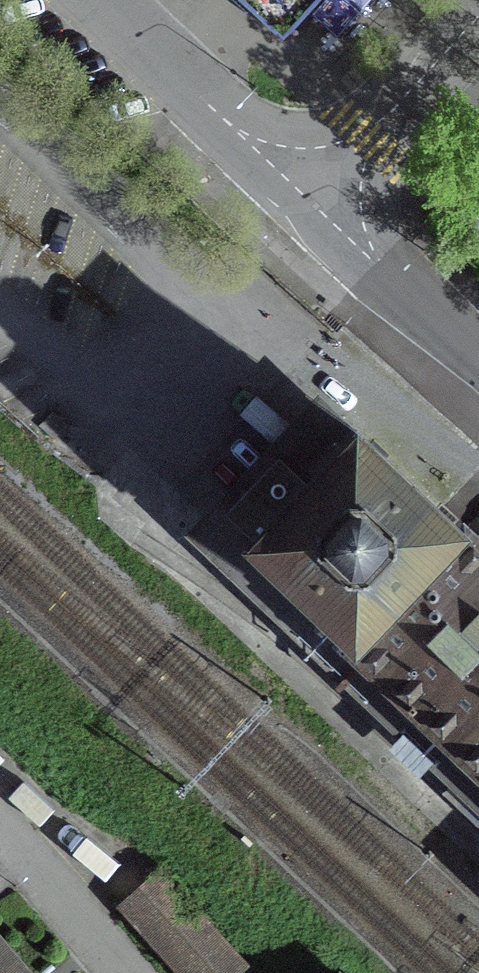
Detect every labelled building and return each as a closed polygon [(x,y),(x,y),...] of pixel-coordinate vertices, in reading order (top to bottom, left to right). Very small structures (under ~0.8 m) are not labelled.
[(280,43),(320,0),(233,0),(280,43)] [(418,714),(478,650),(478,553),(439,515),(355,436),(247,551),(330,630),(418,714)] [(418,714),(478,772),(478,650),(418,714)] [(242,970),(157,876),(119,909),(177,972),(238,972),(242,970)] [(0,952),(0,972),(18,972),(0,952)]
